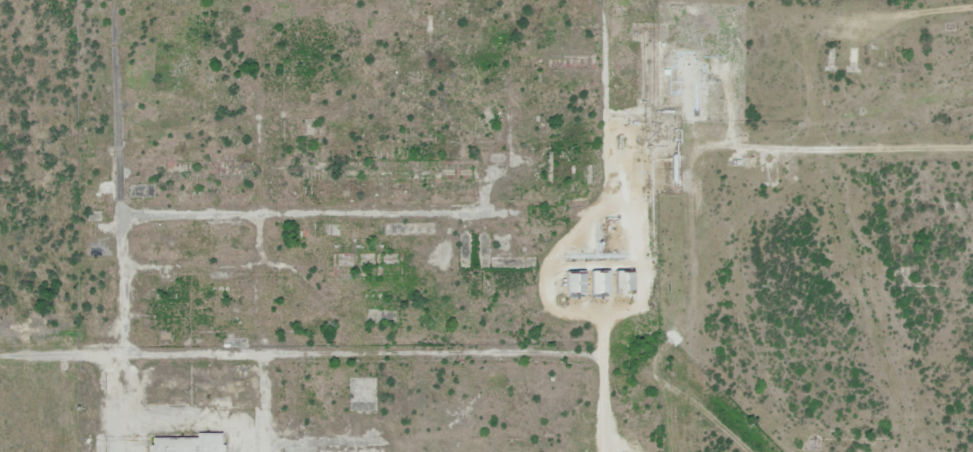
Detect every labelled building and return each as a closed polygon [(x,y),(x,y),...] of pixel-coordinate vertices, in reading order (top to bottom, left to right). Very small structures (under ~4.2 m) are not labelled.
[(837,72),(837,47),(825,47),(825,72),(837,72)] [(583,296),(603,296),(603,271),(583,271),(583,296)] [(625,271),(607,271),(607,295),(625,295),(625,271)] [(549,299),(561,299),(561,280),(549,280),(549,299)] [(349,412),(376,412),(376,378),(349,378),(349,412)] [(148,451),(215,451),(216,435),(185,434),(187,440),(149,439),(148,451)]
